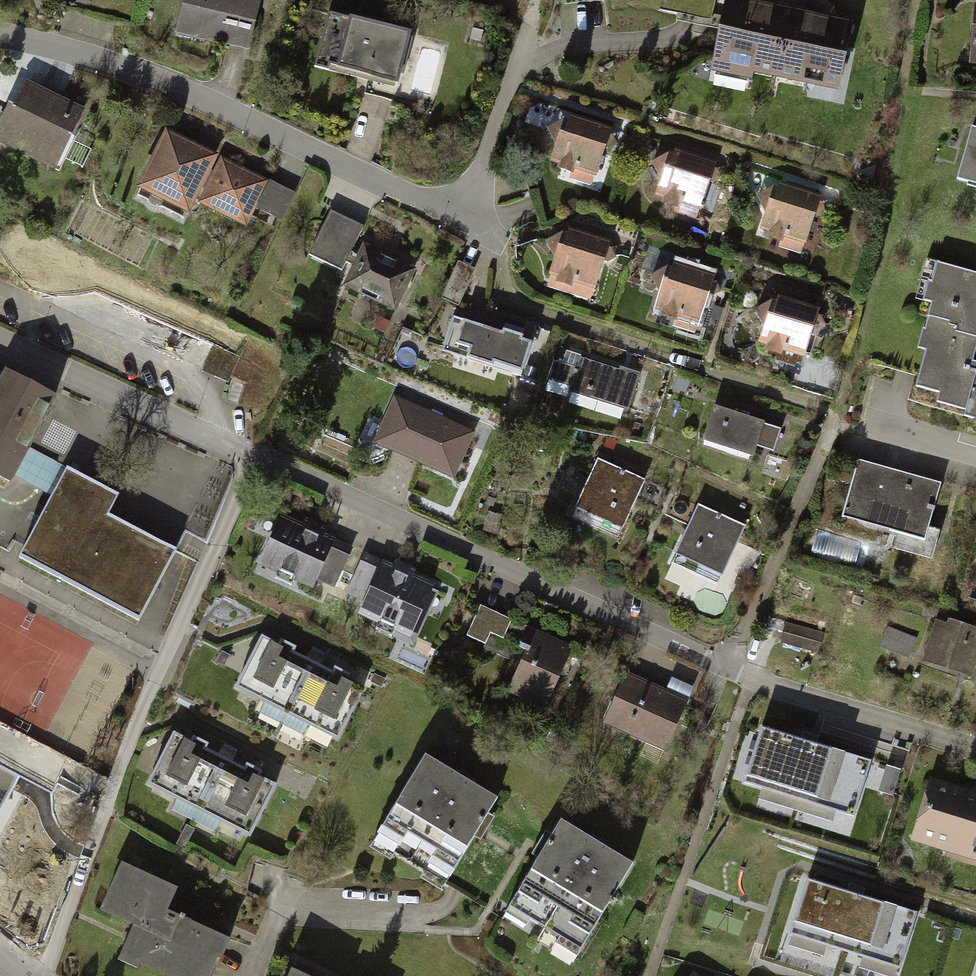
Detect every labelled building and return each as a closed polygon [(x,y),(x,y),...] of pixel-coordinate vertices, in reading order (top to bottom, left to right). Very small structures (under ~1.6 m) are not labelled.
[(176,35),(249,53),(262,3),(252,0),(185,0),(176,35)] [(762,0),(726,0),(712,63),(836,91),(852,21),(762,0)] [(410,35),(327,15),(313,71),(397,91),(410,35)] [(24,81),(0,128),(0,143),(54,170),(83,110),(24,81)] [(609,130),(568,117),(549,126),(559,144),(550,172),(591,185),(609,130)] [(972,128),(958,178),(975,183),(975,129),(972,128)] [(219,159),(168,133),(137,192),(189,219),(195,208),(240,230),(248,213),(276,227),(292,196),(219,159)] [(714,165),(672,150),(655,162),(662,177),(653,207),(695,221),(714,165)] [(817,200),(776,186),(760,194),(767,213),(758,240),(798,254),(817,200)] [(362,227),(332,212),(310,256),(340,271),(362,227)] [(610,246),(566,231),(550,241),(558,258),(549,285),(593,299),(610,246)] [(415,268),(361,243),(340,286),(394,311),(415,268)] [(712,278),(671,264),(654,272),(661,291),(654,317),(695,331),(712,278)] [(935,266),(924,304),(932,306),(927,325),(925,324),(917,352),(926,355),(916,390),(940,397),(937,407),(966,415),(965,420),(975,423),(975,359),(975,358),(975,355),(975,277),(935,266)] [(816,311),(775,298),(759,306),(767,321),(761,344),(802,357),(816,311)] [(518,342),(460,323),(449,355),(507,375),(518,342)] [(574,369),(551,361),(543,387),(624,413),(636,379),(577,360),(574,369)] [(10,481),(53,396),(7,372),(5,374),(0,372),(0,476),(10,481)] [(474,434),(391,399),(371,446),(453,481),(474,434)] [(782,431),(718,409),(706,444),(753,460),(758,446),(775,451),(782,431)] [(939,484),(857,461),(840,519),(923,542),(939,484)] [(644,484),(599,463),(577,510),(622,531),(644,484)] [(115,500),(62,473),(15,564),(138,626),(175,554),(105,518),(115,500)] [(745,527),(699,506),(672,565),(718,586),(745,527)] [(351,549),(280,517),(258,567),(312,591),(317,580),(333,588),(351,549)] [(435,587),(365,556),(346,598),(361,605),(355,617),(411,641),(435,587)] [(530,629),(481,607),(466,639),(522,664),(508,694),(546,711),(574,648),(530,629)] [(824,631),(786,622),(781,645),(818,654),(824,631)] [(947,627),(936,624),(924,663),(971,677),(975,662),(975,631),(948,623),(947,627)] [(916,638),(886,627),(878,648),(908,659),(916,638)] [(308,660),(261,636),(235,686),(332,736),(359,685),(320,665),(324,657),(316,654),(312,651),(308,660)] [(688,700),(623,675),(602,728),(667,753),(688,700)] [(870,760),(761,726),(744,781),(758,785),(754,797),(832,822),(836,810),(853,815),(870,760)] [(217,755),(174,733),(147,784),(247,835),(273,784),(232,763),(236,754),(229,750),(222,747),(217,755)] [(497,804),(424,761),(372,850),(445,893),(497,804)] [(900,770),(886,766),(879,791),(893,795),(900,770)] [(927,779),(909,841),(975,860),(975,793),(927,779)] [(629,863),(557,822),(504,917),(577,957),(629,863)] [(184,850),(193,830),(184,826),(175,846),(184,850)] [(124,857),(104,899),(136,913),(118,953),(168,975),(212,975),(231,933),(168,904),(179,881),(124,857)] [(858,893),(804,876),(786,931),(789,932),(786,941),(821,953),(825,942),(861,954),(858,962),(889,972),(893,960),(896,961),(912,910),(858,893)]
